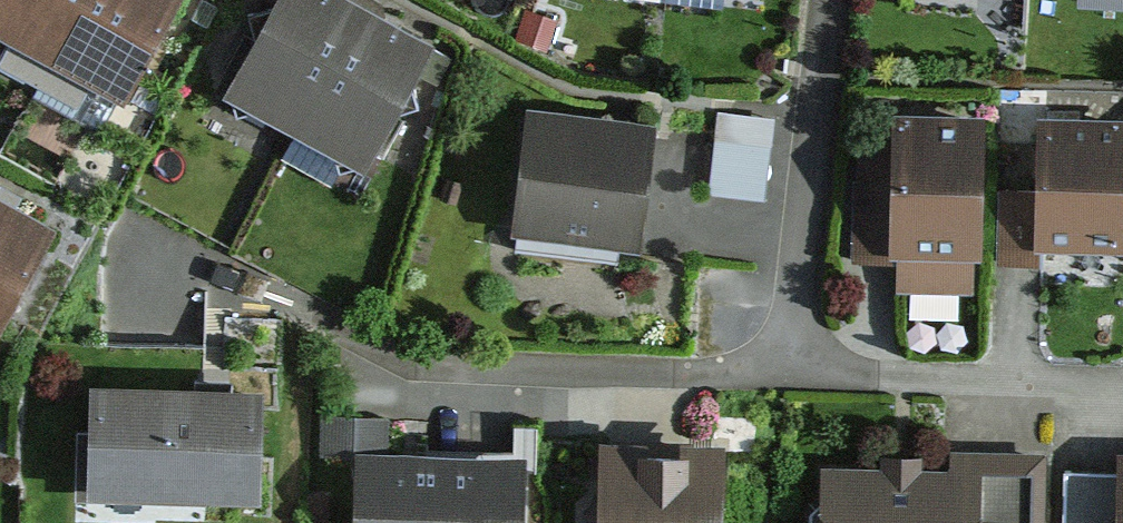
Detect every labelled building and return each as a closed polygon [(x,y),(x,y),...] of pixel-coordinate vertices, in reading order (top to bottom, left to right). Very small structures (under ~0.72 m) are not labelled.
[(39,80),(83,0),(0,0),(0,29),(10,35),(0,54),(0,58),(39,80)] [(39,80),(79,102),(94,76),(120,91),(170,0),(83,0),(39,80)] [(361,161),(436,36),(366,0),(272,0),(223,91),(361,161)] [(527,103),(513,231),(643,244),(650,180),(657,118),(527,103)] [(981,253),(985,105),(890,103),(889,149),(853,148),(851,265),(900,266),(900,285),(970,286),(970,253),(981,253)] [(1037,109),(1035,164),(998,163),(996,259),(1042,260),(1043,244),(1122,246),(1122,111),(1037,109)] [(710,185),(762,193),(772,122),(721,114),(710,185)] [(0,184),(0,321),(58,218),(0,184)] [(259,379),(91,376),(90,422),(77,421),(76,498),(204,500),(204,489),(258,489),(259,379)] [(324,406),(322,444),(357,445),(355,522),(526,522),(529,440),(389,436),(390,408),(324,406)] [(602,434),(600,522),(720,522),(721,502),(723,438),(602,434)] [(823,459),(821,522),(1045,522),(1048,442),(947,439),(946,460),(927,460),(927,445),(879,443),(879,461),(823,459)] [(1120,445),(1119,466),(1066,464),(1065,522),(1122,522),(1122,446),(1120,445)]
